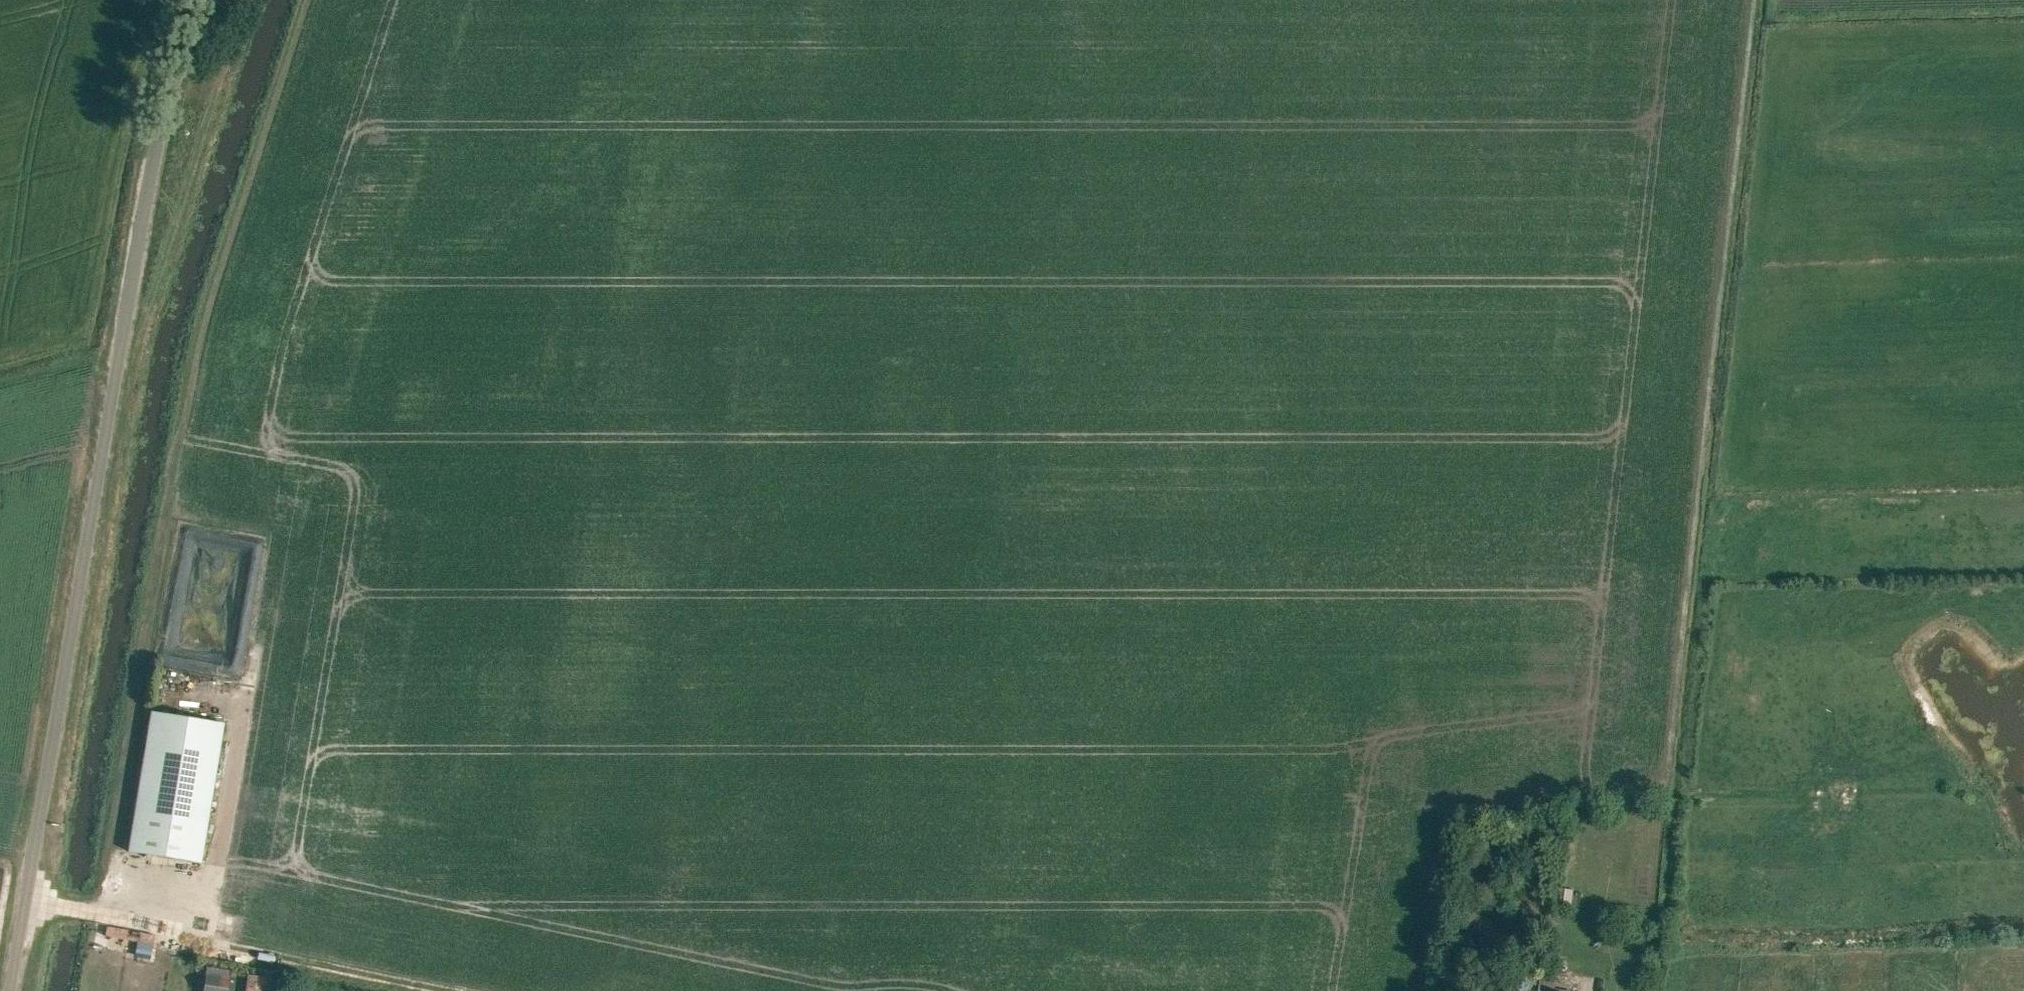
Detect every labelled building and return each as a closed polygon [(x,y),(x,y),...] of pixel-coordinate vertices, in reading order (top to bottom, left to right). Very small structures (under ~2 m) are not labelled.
[(196,862),(219,722),(145,710),(122,850),(196,862)] [(1557,889),(1555,910),(1570,912),(1572,891),(1557,889)] [(230,975),(205,971),(202,990),(228,990),(230,975)]
